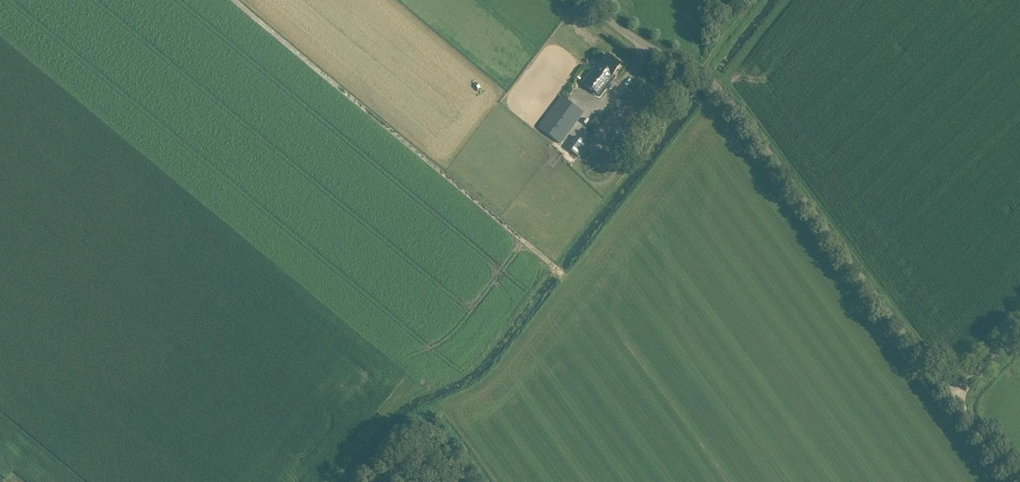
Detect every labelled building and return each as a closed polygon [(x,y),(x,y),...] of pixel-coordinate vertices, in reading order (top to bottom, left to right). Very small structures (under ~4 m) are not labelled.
[(583,84),(599,98),(615,77),(613,75),(620,65),(608,56),(599,67),(597,66),(583,84)] [(538,128),(561,145),(584,114),(562,97),(538,128)] [(577,137),(567,149),(578,157),(587,145),(577,137)]
